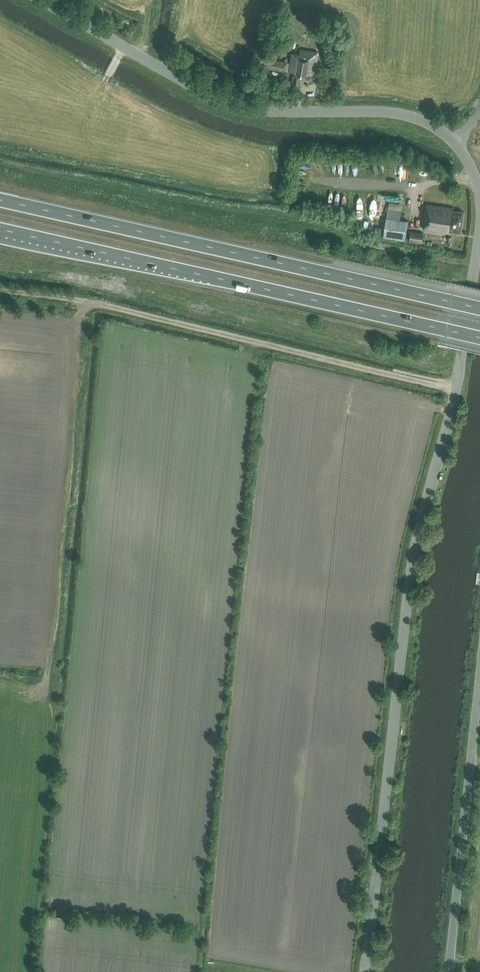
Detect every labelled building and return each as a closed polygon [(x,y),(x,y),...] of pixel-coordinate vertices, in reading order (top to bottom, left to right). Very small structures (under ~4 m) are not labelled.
[(315,74),(318,51),(301,49),(300,53),(292,53),(291,62),(266,58),(264,66),(289,70),(295,71),(293,82),(301,83),(301,78),(310,79),(311,73),(315,74)] [(464,230),(466,209),(455,207),(455,205),(429,202),(427,219),(428,219),(427,227),(452,230),(452,228),(464,230)] [(405,240),(408,220),(400,219),(402,210),(389,208),(384,236),(405,240)] [(376,226),(374,235),(382,236),(383,228),(376,226)] [(422,242),(423,233),(411,231),(410,240),(422,242)]
